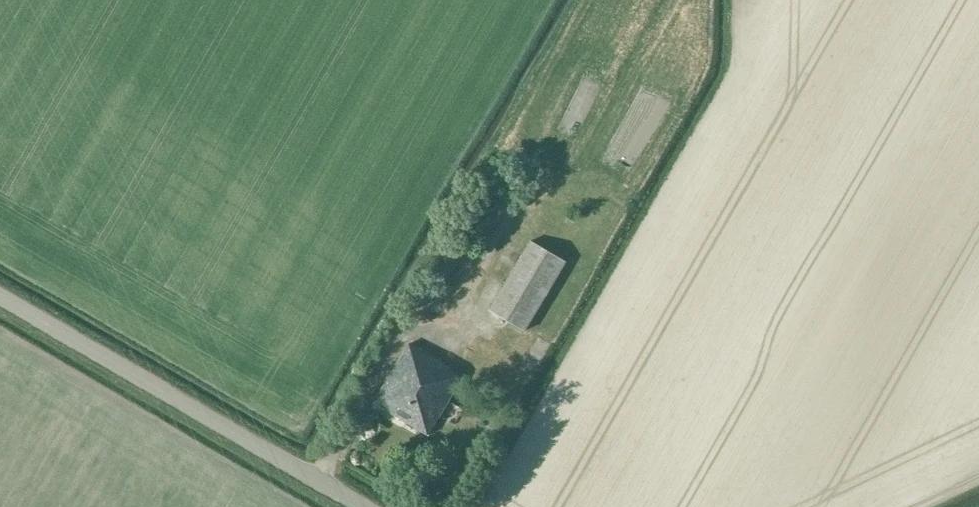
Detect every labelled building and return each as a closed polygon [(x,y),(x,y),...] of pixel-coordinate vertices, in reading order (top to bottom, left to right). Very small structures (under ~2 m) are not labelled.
[(525,331),(567,262),(530,240),(489,310),(525,331)] [(375,402),(430,434),(463,378),(448,369),(450,366),(409,342),(375,402)]
